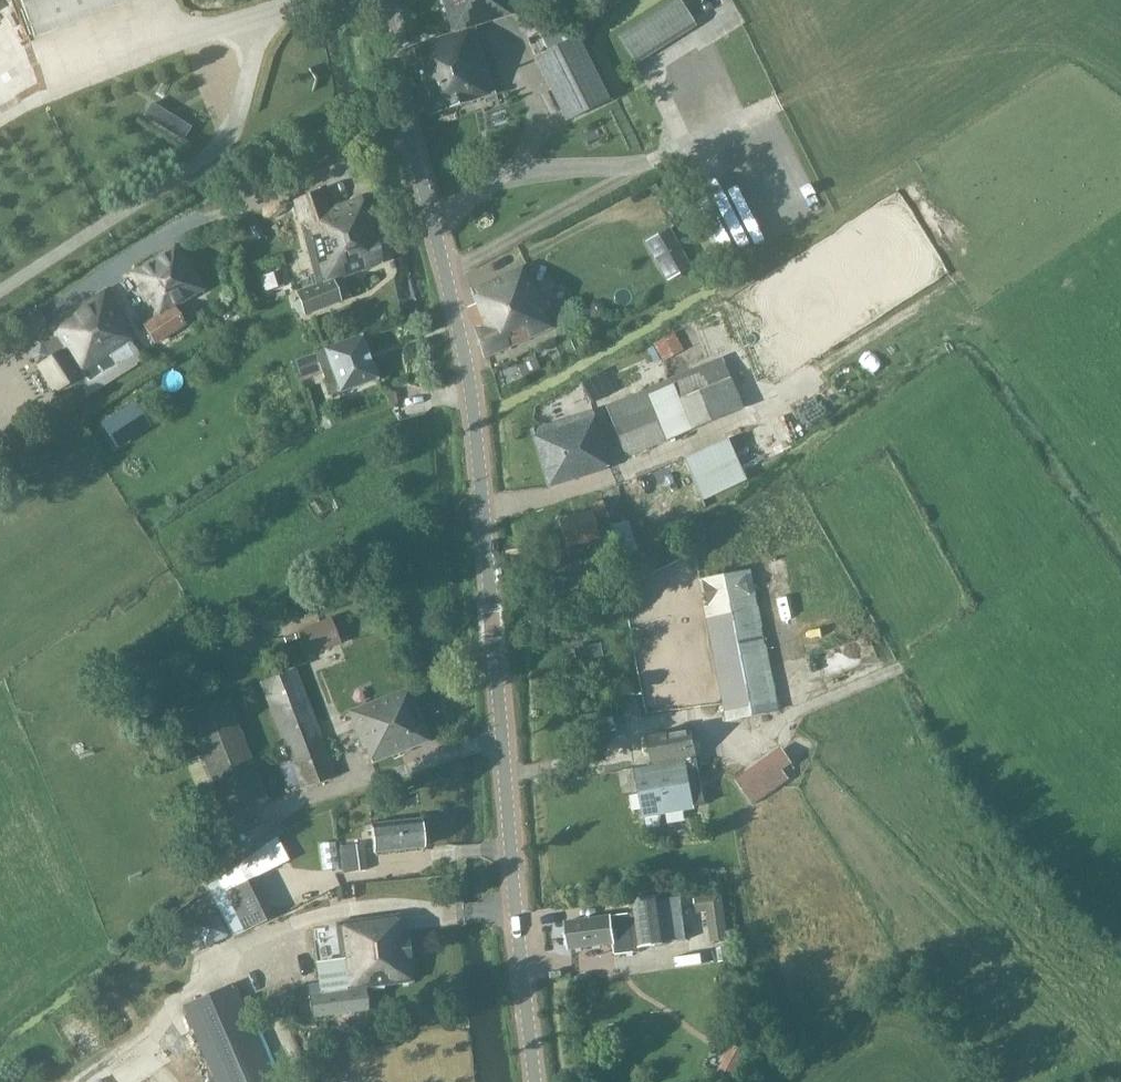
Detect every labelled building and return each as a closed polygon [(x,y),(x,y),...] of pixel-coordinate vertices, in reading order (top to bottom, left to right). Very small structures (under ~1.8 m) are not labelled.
[(136,0),(20,0),(35,39),(136,0)] [(453,33),(453,35),(475,28),(512,15),(507,0),(442,0),(453,33)] [(662,7),(680,34),(695,25),(679,0),(673,0),(662,7)] [(453,33),(411,46),(416,64),(411,65),(427,113),(426,113),(427,115),(495,93),(475,28),(453,35),(453,33)] [(605,95),(572,32),(530,54),(564,117),(605,95)] [(152,99),(143,115),(182,139),(191,125),(152,99)] [(382,264),(367,215),(362,216),(357,200),(323,210),(317,191),(289,200),(316,285),(297,292),(305,315),(340,302),(333,280),(382,264)] [(645,242),(666,281),(691,267),(669,228),(645,242)] [(174,244),(129,273),(149,305),(151,304),(158,315),(143,325),(154,343),(185,324),(174,307),(202,289),(174,244)] [(483,359),(552,328),(524,265),(469,290),(475,304),(466,308),(483,359)] [(50,357),(38,365),(54,390),(53,391),(65,409),(142,359),(123,329),(126,327),(104,292),(49,327),(55,336),(42,344),(50,357)] [(655,333),(665,350),(688,335),(677,319),(655,333)] [(323,349),(293,359),(297,370),(318,363),(329,395),(376,380),(361,334),(322,348),(323,349)] [(643,390),(605,405),(625,457),(666,442),(666,439),(691,429),(691,428),(742,408),(730,379),(725,366),(648,395),(645,389),(643,390)] [(116,449),(151,426),(134,400),(99,423),(116,449)] [(607,467),(602,452),(606,451),(592,410),(530,430),(547,489),(607,470),(606,467),(607,467)] [(756,417),(687,444),(705,490),(751,473),(743,450),(766,441),(756,417)] [(359,501),(368,499),(363,474),(354,476),(359,501)] [(621,496),(617,476),(606,478),(610,498),(621,496)] [(594,521),(607,517),(602,501),(589,504),(590,511),(557,519),(565,548),(599,539),(594,521)] [(626,521),(610,526),(621,565),(638,560),(626,521)] [(752,570),(699,580),(725,721),(780,710),(752,570)] [(306,658),(340,644),(329,618),(296,631),(306,658)] [(296,668),(259,683),(288,760),(297,784),(299,790),(337,776),(332,763),(324,740),(296,668)] [(364,747),(371,763),(428,741),(409,689),(346,712),(360,748),(364,747)] [(185,714),(220,810),(224,819),(268,803),(229,699),(185,714)] [(691,729),(647,737),(652,769),(634,772),(641,815),(694,806),(694,805),(703,804),(691,729)] [(781,747),(734,780),(753,806),(789,781),(782,771),(793,764),(781,747)] [(371,824),(373,851),(423,846),(420,819),(371,824)] [(272,917),(253,877),(277,866),(265,845),(208,887),(232,937),(244,931),(272,917)] [(367,871),(363,845),(337,848),(340,874),(367,871)] [(722,892),(694,896),(696,910),(710,908),(714,942),(728,940),(722,892)] [(636,914),(567,921),(570,950),(613,946),(614,954),(640,952),(640,946),(667,943),(667,941),(687,939),(682,896),(660,898),(660,897),(635,900),(636,914)] [(192,913),(181,921),(195,940),(206,932),(192,913)] [(319,982),(307,984),(309,994),(308,994),(312,1017),(368,1009),(365,987),(412,981),(405,931),(400,932),(398,914),(335,923),(341,961),(316,964),(319,982)] [(182,1005),(215,1081),(274,1081),(233,983),(182,1005)] [(730,1081),(744,1052),(730,1046),(716,1074),(730,1081)]
